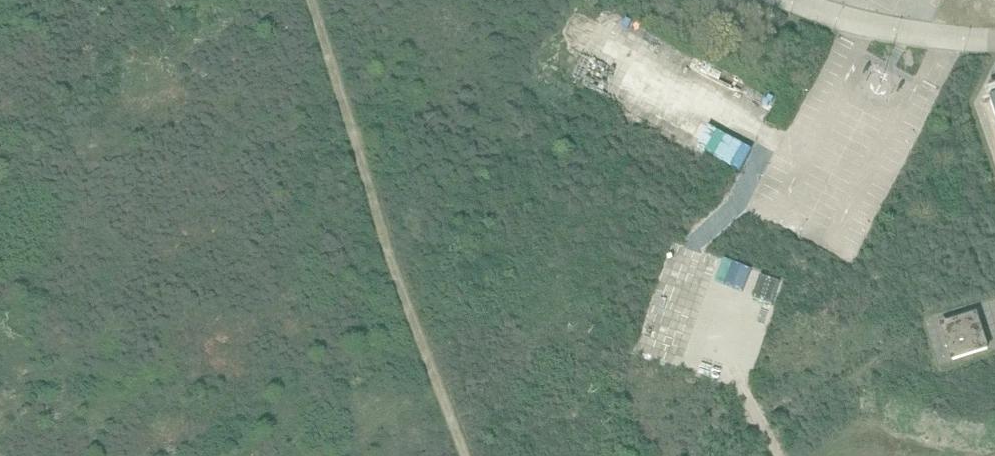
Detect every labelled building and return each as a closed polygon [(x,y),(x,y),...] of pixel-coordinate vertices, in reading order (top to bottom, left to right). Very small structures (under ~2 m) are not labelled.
[(977,315),(942,326),(951,354),(953,360),(954,360),(988,349),(984,335),(981,329),(977,315)]
